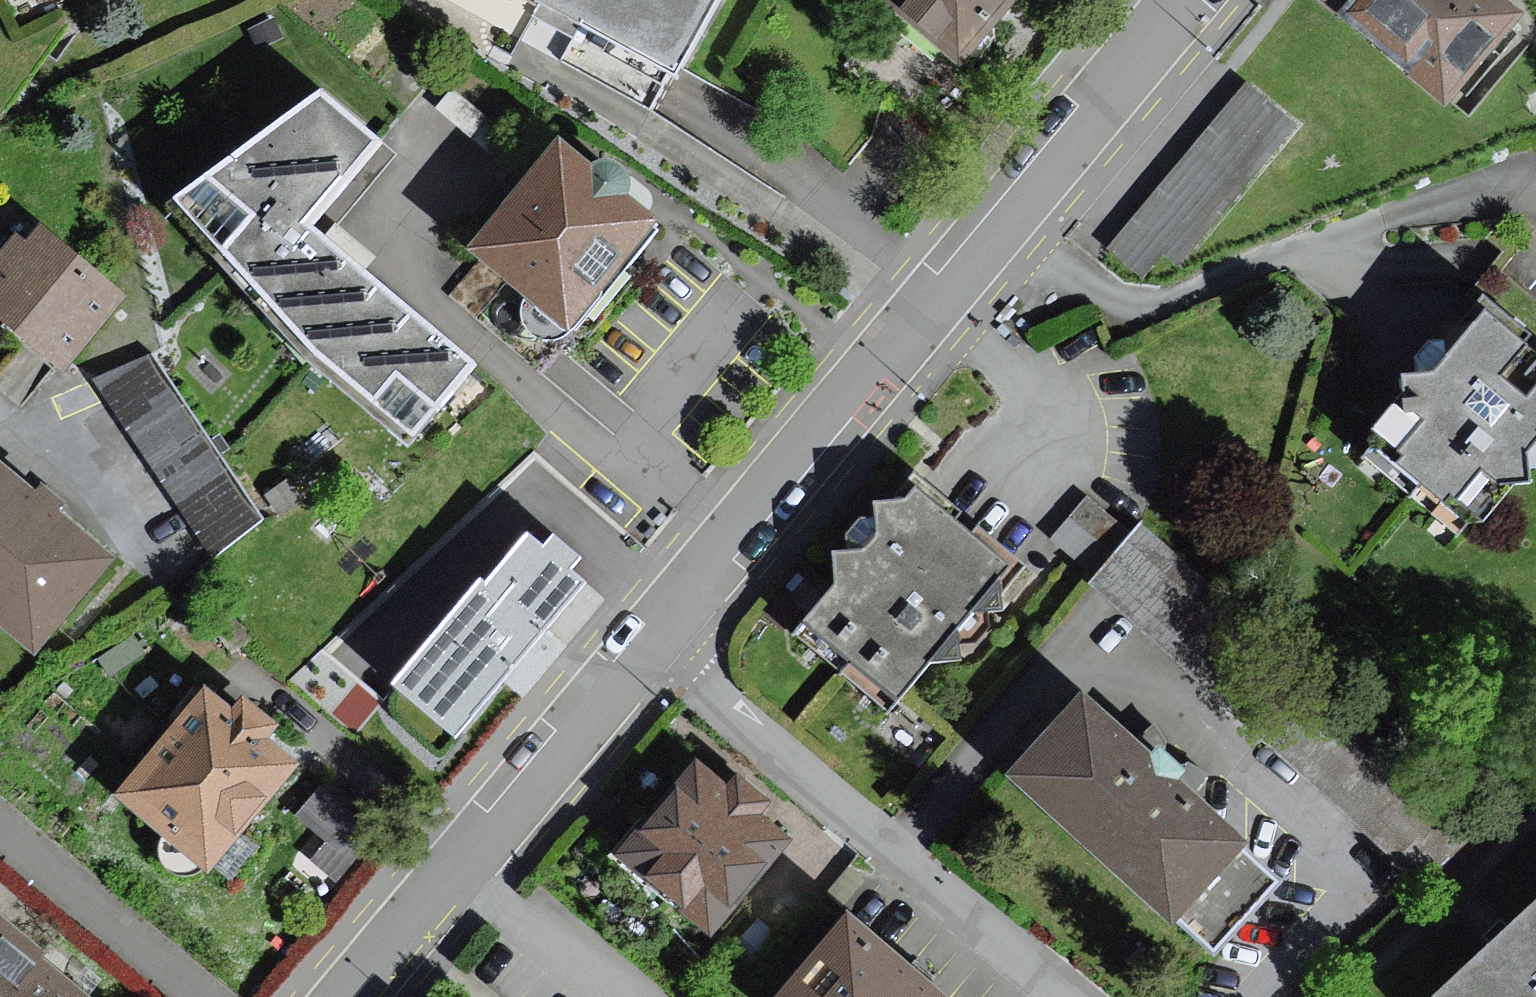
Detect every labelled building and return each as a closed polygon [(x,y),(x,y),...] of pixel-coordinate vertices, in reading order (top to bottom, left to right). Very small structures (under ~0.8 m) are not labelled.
[(683,63),(717,0),(567,0),(683,63)] [(966,46),(1005,0),(912,0),(966,46)] [(1535,0),(1340,0),(1460,101),(1535,12),(1535,0)] [(1306,115),(1257,73),(1116,234),(1154,267),(1173,246),(1184,256),(1306,115)] [(391,131),(337,88),(190,192),(330,346),(428,422),(485,352),(321,215),(391,131)] [(609,157),(573,130),(484,240),(581,318),(670,208),(642,184),(642,165),(623,153),(609,157)] [(0,225),(17,205),(0,191),(0,225)] [(0,256),(0,296),(75,361),(137,291),(42,208),(0,256)] [(1488,269),(1495,275),(1535,306),(1535,208),(1502,252),(1488,269)] [(1504,301),(1449,363),(1419,365),(1421,405),(1381,447),(1473,512),(1515,466),(1535,465),(1535,327),(1504,301)] [(192,543),(252,516),(170,339),(111,366),(192,543)] [(332,452),(319,430),(291,448),(304,469),(332,452)] [(56,651),(135,551),(75,504),(85,492),(63,474),(53,487),(0,445),(0,607),(56,651)] [(599,529),(521,468),(455,552),(533,613),(599,529)] [(815,609),(907,688),(1019,558),(928,479),(919,491),(891,490),(893,521),(875,543),(844,538),(846,573),(815,609)] [(1090,486),(1054,532),(1096,565),(1132,519),(1090,486)] [(1137,526),(1081,587),(1411,890),(1467,828),(1137,526)] [(401,574),(337,645),(383,687),(447,615),(401,574)] [(1096,674),(1019,760),(1219,939),(1286,865),(1252,834),(1261,824),(1190,761),(1197,753),(1170,729),(1164,736),(1096,674)] [(242,698),(214,676),(127,786),(225,863),(310,755),(282,732),(294,717),(253,684),(242,698)] [(384,714),(441,759),(458,738),(401,692),(384,714)] [(702,754),(620,852),(719,933),(777,863),(795,878),(836,829),(757,764),(740,785),(702,754)] [(323,780),(293,819),(349,861),(379,822),(323,780)] [(862,896),(780,990),(787,996),(978,996),(862,896)] [(1444,996),(1535,996),(1535,911),(1444,996)] [(0,923),(0,996),(76,996),(37,965),(42,958),(0,923)]
